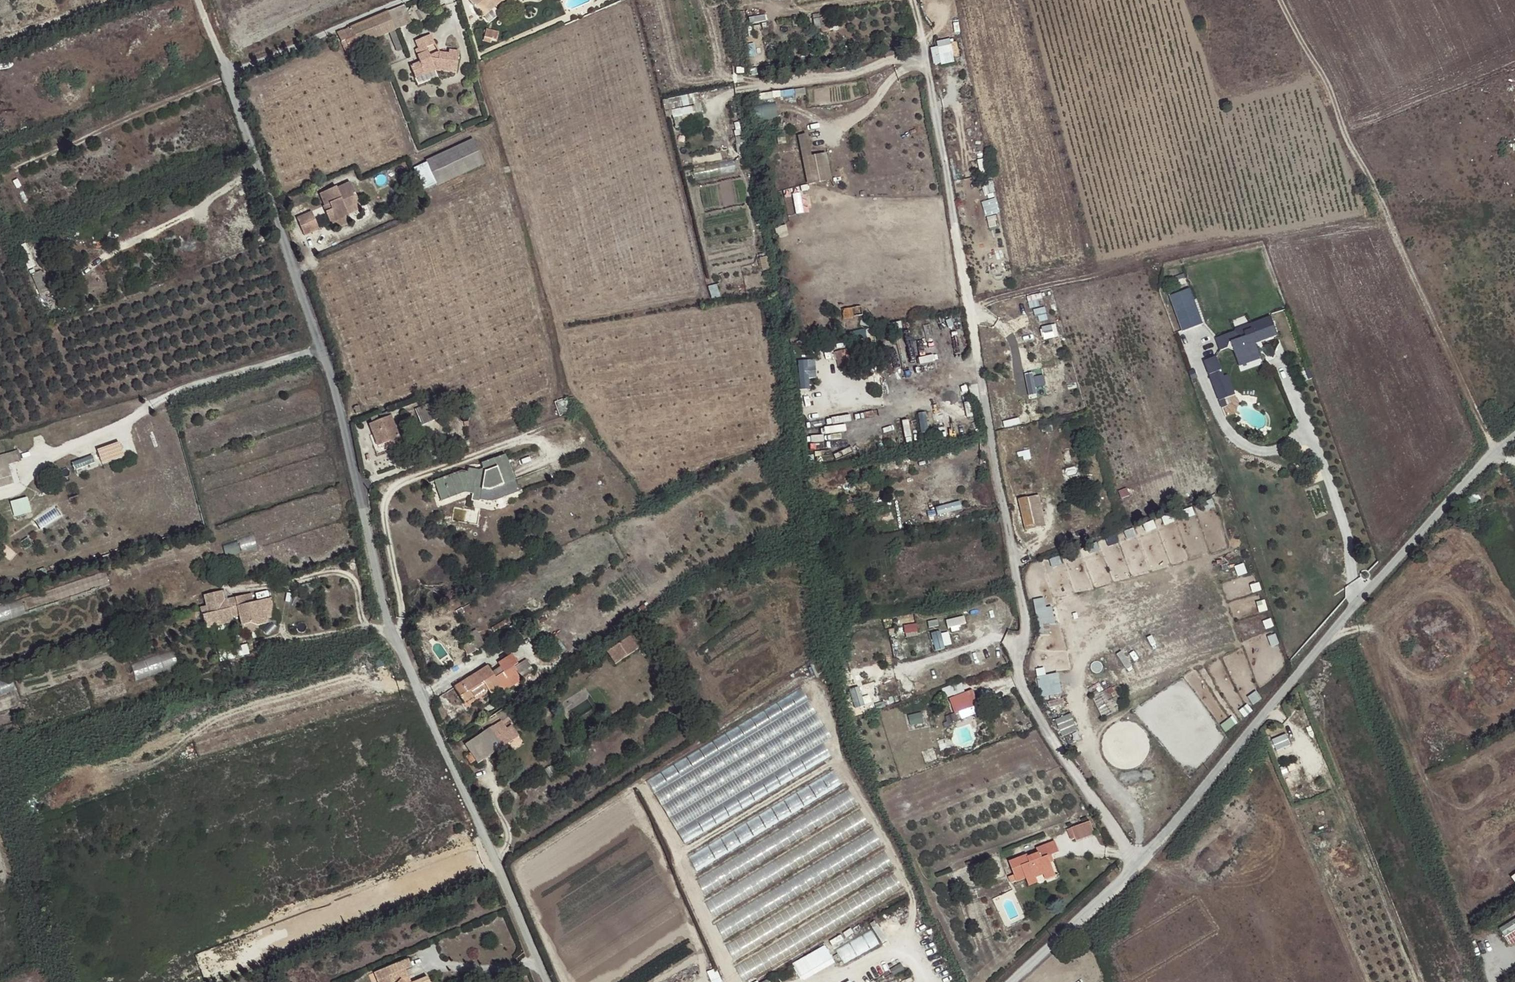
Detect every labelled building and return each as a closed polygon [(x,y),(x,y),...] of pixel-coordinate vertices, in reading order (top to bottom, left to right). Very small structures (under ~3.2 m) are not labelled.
[(478,12),(490,2),(493,5),(494,7),(503,0),(467,0),(478,12)] [(490,2),(478,12),(480,16),(493,5),(490,2)] [(388,12),(396,31),(412,24),(404,6),(388,12)] [(387,34),(396,31),(388,12),(388,11),(380,15),(387,34)] [(387,34),(380,15),(336,33),(347,56),(369,47),(367,42),(387,34)] [(827,18),(813,20),(815,30),(820,29),(821,33),(830,31),(827,18)] [(492,33),(485,31),(483,41),(489,43),(492,33)] [(432,34),(416,40),(419,48),(415,50),(420,63),(411,66),(415,79),(436,71),(456,72),(458,51),(447,50),(447,54),(440,54),(432,57),(428,46),(436,43),(432,34)] [(939,40),(940,45),(932,46),(935,65),(956,61),(952,37),(939,40)] [(668,117),(697,111),(693,92),(664,98),(668,117)] [(675,126),(683,125),(682,116),(675,116),(675,126)] [(807,182),(833,179),(829,151),(813,153),(810,132),(800,133),(807,182)] [(791,144),(800,142),(799,134),(790,135),(791,144)] [(472,139),(425,161),(437,186),(484,164),(472,139)] [(350,182),(320,195),(324,206),(323,207),(331,227),(335,229),(351,222),(348,215),(361,209),(350,182)] [(997,196),(983,201),(988,216),(1002,211),(997,196)] [(311,214),(298,219),(304,235),(318,229),(311,214)] [(1192,286),(1170,294),(1183,330),(1205,323),(1192,286)] [(1259,343),(1276,336),(1269,317),(1248,325),(1250,330),(1242,333),(1244,338),(1237,340),(1234,332),(1214,340),(1218,351),(1227,348),(1232,351),(1235,359),(1244,355),(1248,357),(1257,353),(1254,345),(1254,340),(1258,339),(1259,343)] [(1244,355),(1235,359),(1237,365),(1259,357),(1257,353),(1248,357),(1244,355)] [(811,377),(817,377),(816,358),(799,359),(800,388),(811,387),(811,377)] [(1203,362),(1211,383),(1222,378),(1215,358),(1203,362)] [(1045,373),(1027,374),(1029,394),(1038,393),(1038,385),(1046,385),(1045,373)] [(1211,383),(1218,401),(1223,400),(1224,400),(1234,396),(1226,376),(1222,378),(1211,383)] [(1218,401),(1221,409),(1226,407),(1224,400),(1223,400),(1218,401)] [(431,403),(415,409),(421,426),(437,419),(431,403)] [(932,411),(918,414),(921,427),(935,424),(932,411)] [(377,446),(385,443),(389,441),(391,445),(401,441),(391,416),(369,425),(377,446)] [(97,450),(99,455),(121,448),(119,442),(97,450)] [(121,448),(99,455),(102,463),(124,456),(121,448)] [(0,455),(0,488),(14,484),(5,454),(0,455)] [(77,471),(98,466),(96,455),(74,460),(77,471)] [(464,493),(472,494),(473,494),(474,489),(480,489),(479,500),(491,502),(518,492),(505,455),(481,463),(483,470),(468,469),(467,472),(461,471),(434,481),(441,501),(464,493)] [(896,458),(877,462),(879,472),(898,468),(896,458)] [(1479,485),(1465,499),(1473,506),(1479,499),(1480,499),(1487,492),(1479,485)] [(473,494),(472,494),(471,501),(478,502),(479,500),(480,489),(474,489),(473,494)] [(15,515),(32,512),(30,496),(12,499),(15,515)] [(1036,496),(1017,500),(1024,530),(1043,526),(1036,496)] [(275,609),(273,600),(255,604),(253,595),(237,599),(239,608),(226,611),(224,602),(221,593),(206,597),(211,615),(205,617),(207,627),(216,625),(217,628),(236,623),(235,618),(242,617),(244,627),(253,625),(260,627),(267,626),(270,621),(268,611),(275,609)] [(1047,597),(1037,598),(1038,623),(1057,622),(1056,605),(1047,605),(1047,597)] [(237,599),(224,602),(226,611),(239,608),(237,599)] [(12,618),(9,603),(0,605),(0,620),(12,618)] [(278,619),(275,609),(268,611),(270,621),(278,619)] [(917,618),(905,619),(906,631),(918,631),(917,618)] [(952,645),(950,630),(933,632),(935,648),(952,645)] [(616,662),(640,649),(632,636),(609,649),(616,662)] [(180,665),(176,650),(132,661),(136,676),(180,665)] [(513,667),(517,664),(512,656),(498,664),(503,673),(495,678),(488,667),(454,687),(463,703),(473,697),(470,692),(484,684),(487,688),(491,694),(501,688),(504,691),(521,680),(519,676),(513,667)] [(526,659),(517,664),(513,667),(519,676),(531,668),(526,659)] [(1047,673),(1046,667),(1039,668),(1041,695),(1063,694),(1061,672),(1047,673)] [(470,692),(473,697),(487,688),(484,684),(470,692)] [(945,697),(949,707),(978,696),(975,687),(945,697)] [(800,688),(646,781),(654,794),(808,701),(800,688)] [(978,696),(949,707),(951,715),(981,703),(978,696)] [(483,707),(488,715),(498,708),(493,701),(483,707)] [(808,701),(654,794),(662,807),(816,714),(808,701)] [(1073,712),(1057,718),(1063,734),(1078,728),(1073,712)] [(816,714),(662,807),(670,819),(823,727),(816,714)] [(501,720),(464,744),(477,763),(513,738),(507,728),(501,720)] [(511,725),(507,728),(513,738),(517,735),(511,725)] [(823,727),(670,819),(677,831),(822,743),(830,738),(823,727)] [(822,743),(677,831),(685,845),(831,758),(822,743)] [(834,771),(688,855),(697,870),(842,785),(834,771)] [(848,790),(697,880),(706,896),(857,805),(848,790)] [(859,811),(705,903),(714,919),(869,826),(859,811)] [(1089,822),(1071,828),(1076,840),(1094,834),(1089,822)] [(873,829),(716,924),(725,939),(882,844),(873,829)] [(1043,874),(1054,871),(1051,863),(1048,856),(1052,855),(1059,852),(1055,842),(1036,848),(1038,853),(1028,857),(1026,855),(1009,862),(1016,882),(1025,879),(1028,886),(1037,882),(1036,877),(1043,874)] [(884,851),(726,946),(735,960),(893,866),(884,851)] [(1055,875),(1054,871),(1043,874),(1045,879),(1055,875)] [(735,967),(744,981),(745,981),(902,888),(893,873),(735,967)] [(1500,927),(1511,945),(1514,943),(1514,918),(1500,927)] [(872,929),(837,948),(845,962),(880,943),(872,929)] [(793,963),(803,981),(837,962),(827,944),(793,963)] [(407,977),(404,970),(411,968),(407,959),(374,972),(378,981),(404,981),(401,979),(407,977)]
